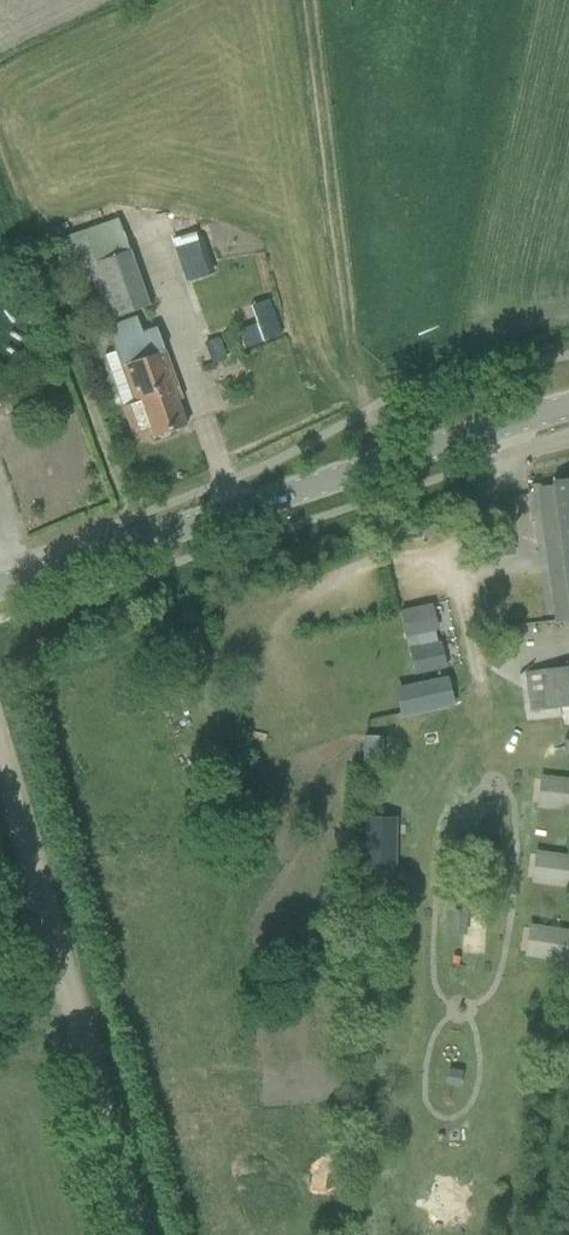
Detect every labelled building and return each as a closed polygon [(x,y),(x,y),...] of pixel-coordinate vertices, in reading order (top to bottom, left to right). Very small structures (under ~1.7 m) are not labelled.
[(214,275),(208,256),(227,250),(220,229),(173,244),(185,284),(214,275)] [(149,304),(130,250),(86,266),(100,304),(106,319),(149,304)] [(100,304),(86,266),(73,271),(86,308),(100,304)] [(131,323),(120,327),(159,435),(186,426),(173,389),(177,387),(156,328),(135,335),(131,323)] [(159,435),(120,327),(109,331),(116,351),(104,355),(135,441),(151,435),(152,438),(159,435)] [(553,482),(568,604),(568,480),(553,482)] [(438,524),(423,527),(424,537),(440,535),(438,524)] [(510,539),(494,542),(497,556),(513,553),(510,539)] [(429,604),(399,611),(405,638),(434,632),(429,604)] [(437,643),(408,650),(413,676),(443,670),(437,643)] [(525,673),(530,711),(568,706),(568,667),(525,673)] [(444,673),(393,684),(399,712),(450,702),(444,673)] [(365,734),(365,765),(378,765),(379,734),(365,734)] [(537,804),(568,806),(568,778),(538,777),(537,804)] [(368,818),(367,874),(393,874),(394,818),(368,818)] [(568,886),(568,853),(532,849),(529,882),(568,886)] [(450,910),(449,923),(467,923),(467,911),(450,910)] [(522,957),(565,958),(566,926),(523,925),(522,957)]
